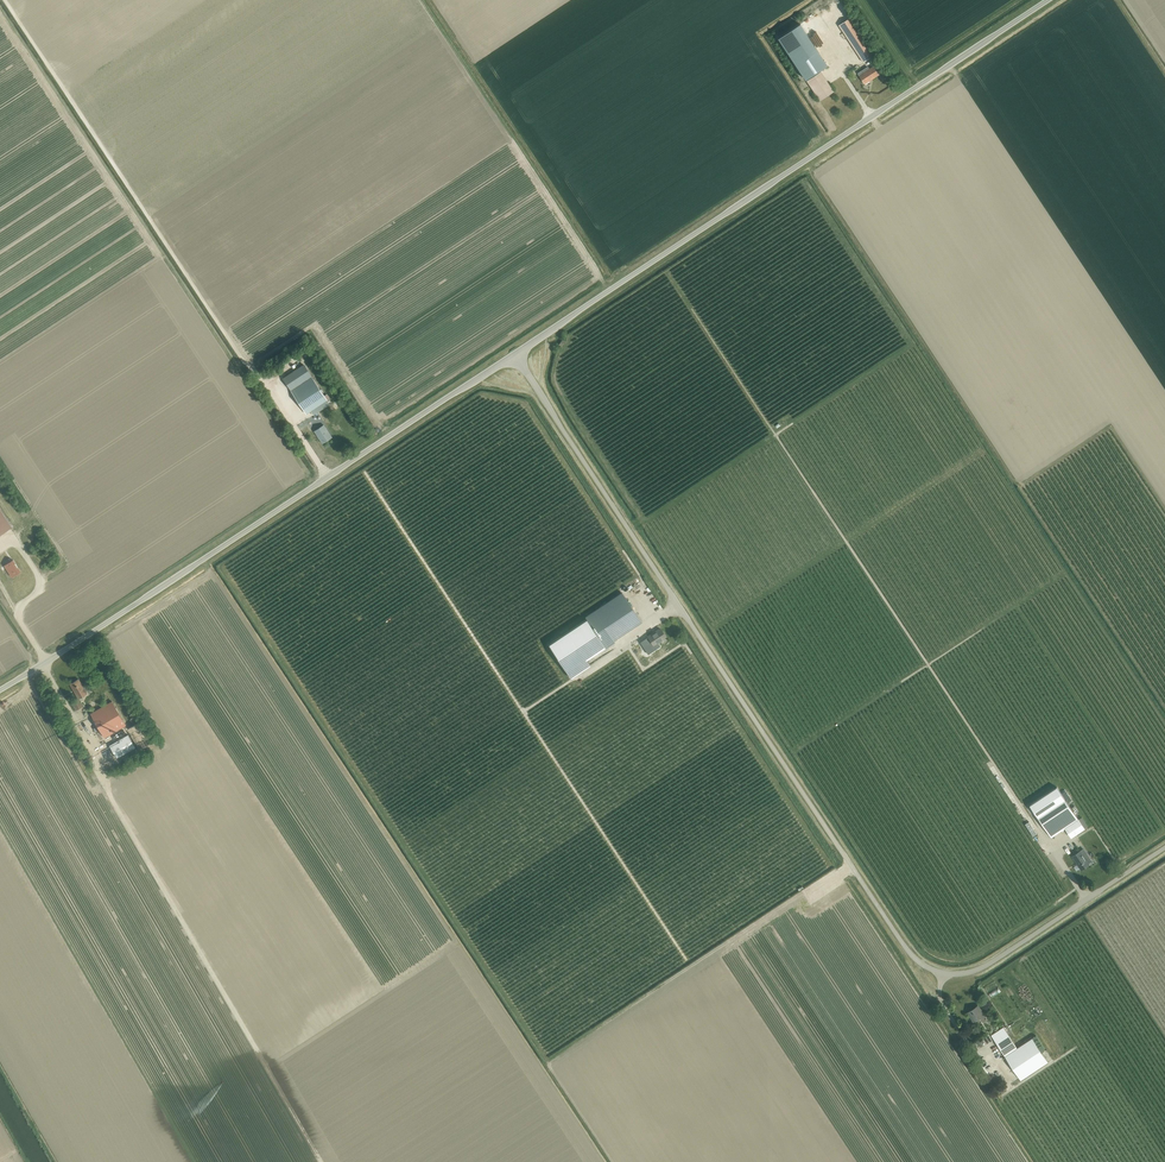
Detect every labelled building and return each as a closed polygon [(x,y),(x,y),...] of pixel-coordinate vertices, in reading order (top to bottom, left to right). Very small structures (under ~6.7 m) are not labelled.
[(863,62),(875,54),(851,18),(839,25),(863,62)] [(828,66),(801,24),(779,38),(806,80),(828,66)] [(867,70),(866,68),(861,71),(863,73),(859,76),(865,84),(879,74),(873,66),(867,70)] [(303,365),(283,378),(290,390),(311,376),(303,365)] [(311,376),(290,390),(306,414),(310,411),(327,400),(311,376)] [(310,411),(313,416),(330,405),(327,400),(310,411)] [(322,443),(331,437),(323,425),(314,431),(322,443)] [(0,509),(0,535),(12,527),(0,509)] [(12,577),(20,571),(13,560),(4,565),(12,577)] [(622,592),(593,611),(585,617),(587,619),(605,647),(605,648),(614,642),(613,641),(641,622),(622,592)] [(653,596),(647,600),(654,610),(660,606),(653,596)] [(587,619),(549,645),(571,678),(590,665),(586,659),(605,647),(587,619)] [(654,645),(666,637),(660,628),(648,636),(654,645)] [(79,698),(87,694),(78,679),(70,684),(78,699),(72,703),(76,710),(83,706),(79,698)] [(104,737),(126,725),(112,701),(90,714),(104,737)] [(127,729),(137,746),(139,749),(152,742),(140,722),(127,729)] [(116,758),(135,747),(128,735),(109,746),(116,758)] [(1030,805),(1039,818),(1066,801),(1057,787),(1030,805)] [(1051,837),(1065,828),(1078,819),(1066,801),(1039,818),(1051,837)] [(1065,828),(1071,837),(1084,828),(1078,819),(1065,828)] [(1081,870),(1089,864),(1080,851),(1072,857),(1081,870)] [(983,1021),(987,1019),(978,1006),(981,1004),(967,1012),(973,1021),(980,1017),(983,1021)] [(1003,1027),(991,1035),(1005,1056),(1017,1048),(1003,1027)] [(1032,1038),(1017,1048),(1005,1056),(1021,1080),(1048,1062),(1032,1038)]
